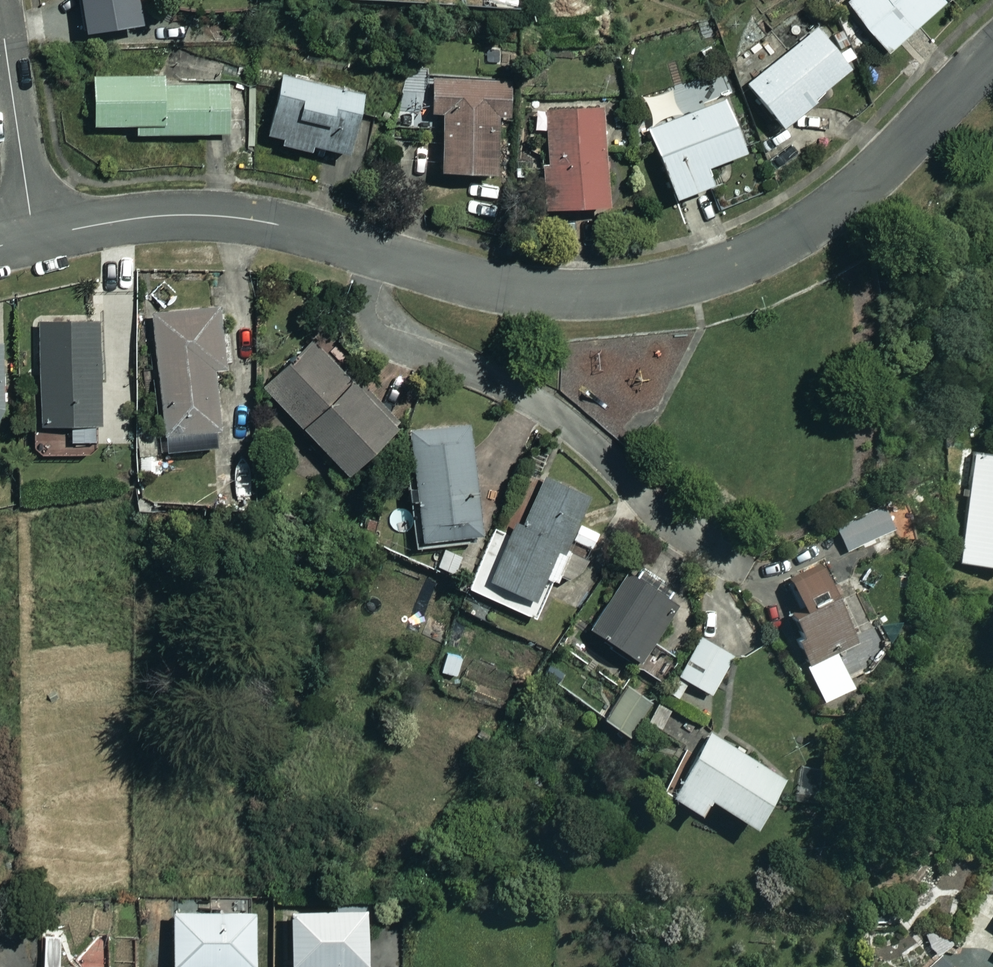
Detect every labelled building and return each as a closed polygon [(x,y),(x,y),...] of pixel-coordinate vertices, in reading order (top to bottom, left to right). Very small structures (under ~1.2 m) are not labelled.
[(131,0),(73,0),(76,26),(134,20),(131,0)] [(883,39),(930,0),(850,0),(883,39)] [(845,66),(816,27),(742,81),(774,124),(811,97),(808,93),(845,66)] [(273,69),(258,128),(275,132),(272,143),(305,151),(307,143),(342,151),(357,90),(273,69)] [(167,73),(87,75),(88,122),(130,121),(131,132),(227,130),(226,116),(245,115),(244,80),(167,82),(167,73)] [(506,80),(429,73),(425,110),(437,111),(432,165),(487,170),(492,111),(503,112),(506,80)] [(720,99),(643,128),(668,195),(706,181),(699,163),(739,148),(720,99)] [(619,106),(541,108),(542,160),(536,160),(537,203),(601,202),(599,137),(620,137),(619,106)] [(215,307),(148,310),(155,445),(210,442),(206,363),(219,363),(215,307)] [(92,318),(33,317),(33,419),(91,419),(92,318)] [(386,422),(307,336),(257,382),(336,468),(386,422)] [(473,529),(464,420),(403,425),(412,534),(473,529)] [(969,448),(956,558),(992,562),(992,451),(969,448)] [(585,543),(591,528),(578,522),(591,491),(536,467),(509,530),(488,521),(459,587),(527,617),(545,575),(553,579),(556,572),(564,576),(574,553),(560,547),(565,534),(585,543)] [(890,526),(878,501),(832,524),(844,549),(890,526)] [(849,640),(815,560),(782,575),(794,603),(782,609),(820,697),(848,685),(832,648),(849,640)] [(666,602),(622,573),(585,628),(629,658),(666,602)] [(728,654),(696,635),(674,673),(707,691),(728,654)] [(775,774),(702,727),(682,759),(676,756),(657,786),(690,808),(700,792),(745,821),(775,774)] [(990,897),(979,916),(992,924),(992,899),(990,897)] [(362,908),(283,907),(283,960),(362,960),(362,908)] [(248,909),(166,909),(166,961),(248,961),(248,909)] [(56,934),(40,934),(40,965),(57,965),(56,934)]
